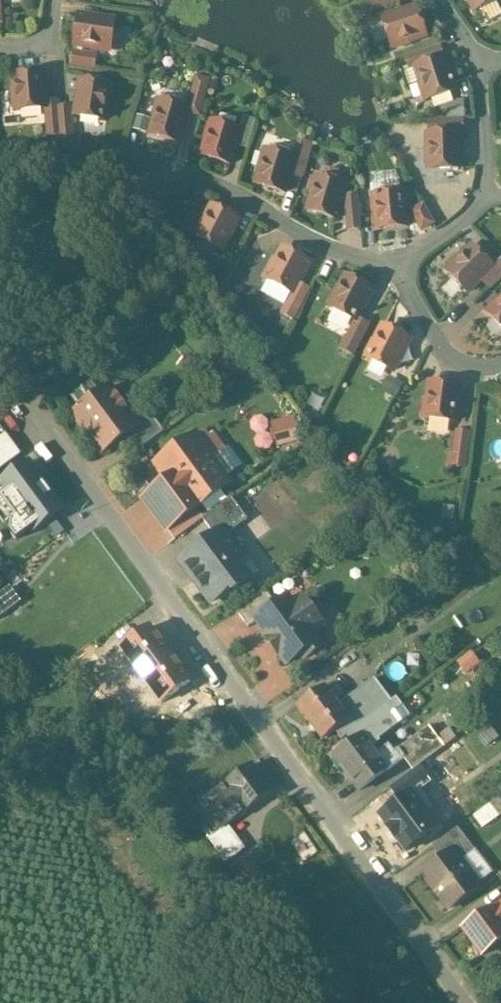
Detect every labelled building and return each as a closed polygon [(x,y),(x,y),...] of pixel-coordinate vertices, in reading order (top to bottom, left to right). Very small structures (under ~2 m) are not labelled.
[(371,11),(384,7),(382,0),(367,0),(371,11)] [(474,11),(496,0),(468,0),(474,11)] [(416,8),(382,19),(391,47),(395,46),(396,48),(409,43),(408,42),(425,36),(416,8)] [(114,22),(79,17),(74,46),(92,49),(92,51),(106,53),(106,51),(109,52),(114,22)] [(440,48),(418,55),(422,65),(443,58),(440,48)] [(88,56),(73,54),(71,66),(87,68),(88,56)] [(418,55),(406,59),(409,69),(415,67),(422,65),(418,55)] [(422,65),(415,67),(420,84),(419,84),(423,98),(425,97),(426,101),(454,91),(452,84),(453,84),(452,81),(451,81),(443,58),(422,65)] [(42,75),(13,77),(14,92),(12,92),(14,109),(16,109),(16,113),(46,110),(45,103),(42,75)] [(208,82),(196,79),(188,109),(187,113),(199,116),(208,82)] [(110,87),(80,82),(75,117),(104,122),(105,118),(107,118),(109,104),(107,104),(110,87)] [(57,101),(45,103),(46,110),(47,126),(59,125),(57,108),(57,101)] [(188,109),(159,101),(158,105),(156,104),(153,118),(155,118),(150,136),(178,144),(187,113),(188,109)] [(447,103),(448,117),(465,115),(464,102),(447,103)] [(72,131),(69,107),(57,108),(59,125),(60,132),(72,131)] [(240,131),(211,122),(210,126),(209,125),(204,139),(206,140),(201,157),(230,165),(240,131)] [(59,125),(47,126),(48,138),(60,137),(60,132),(59,125)] [(72,131),(60,132),(60,137),(61,144),(73,143),(72,131)] [(457,133),(427,134),(428,149),(426,149),(427,166),(429,166),(429,170),(459,169),(457,133)] [(311,144),(300,141),(297,152),(308,155),(311,144)] [(294,159),(266,151),(265,154),(263,154),(258,170),(260,170),(256,185),(284,193),(290,175),(294,159)] [(308,155),(297,152),(294,159),(290,175),(301,178),(308,155)] [(323,179),(317,177),(316,181),(314,180),(310,194),(312,194),(307,212),(335,220),(345,186),(339,184),(341,178),(338,173),(330,170),(324,173),(323,179)] [(403,192),(373,195),(374,199),(372,199),(373,213),(375,212),(376,230),(406,228),(403,192)] [(356,195),(345,196),(346,208),(357,207),(356,195)] [(432,224),(422,206),(412,212),(422,230),(432,224)] [(357,207),(346,208),(349,232),(359,230),(357,207)] [(238,221),(212,208),(203,224),(202,223),(195,235),(197,236),(195,240),(201,242),(199,245),(215,253),(216,250),(222,253),(238,221)] [(493,268),(472,247),(459,259),(458,258),(448,268),(449,269),(446,272),(451,276),(448,279),(460,291),(463,288),(467,293),(486,274),(493,268)] [(309,263),(283,249),(276,262),(273,260),(265,276),(268,277),(266,280),(292,294),(298,283),(309,263)] [(486,274),(495,283),(500,277),(500,260),(493,268),(486,274)] [(372,290),(345,276),(339,289),(337,288),(330,301),(332,302),(329,308),(356,322),(357,318),(372,290)] [(309,289),(298,283),(292,294),(281,315),(292,321),(309,289)] [(500,301),(498,299),(488,309),(489,311),(487,313),(500,328),(500,300),(500,301)] [(368,324),(357,318),(356,322),(341,350),(352,356),(368,324)] [(409,340),(382,327),(374,343),(372,342),(366,354),(368,355),(366,358),(393,372),(396,366),(409,340)] [(402,385),(392,379),(386,392),(395,397),(402,385)] [(93,381),(70,398),(80,411),(102,394),(93,381)] [(459,387),(429,383),(427,401),(425,400),(423,414),(425,415),(424,418),(454,422),(459,387)] [(80,411),(79,411),(90,426),(83,431),(101,455),(129,434),(138,427),(134,422),(120,403),(114,408),(103,394),(102,394),(80,411)] [(148,411),(134,422),(138,427),(129,434),(141,450),(164,433),(148,411)] [(272,420),(277,446),(301,440),(295,415),(272,420)] [(469,432),(457,431),(454,455),(465,456),(469,432)] [(0,440),(0,473),(22,456),(6,435),(0,440)] [(194,436),(156,465),(175,491),(151,509),(167,531),(192,513),(230,485),(226,479),(212,460),(194,436)] [(242,467),(228,448),(212,460),(226,479),(242,467)] [(465,456),(454,455),(452,466),(464,468),(465,456)] [(0,486),(3,490),(33,531),(34,533),(63,511),(29,464),(0,486)] [(3,490),(0,492),(0,521),(16,543),(33,531),(3,490)] [(248,521),(232,499),(203,521),(215,537),(223,531),(227,536),(248,521)] [(215,537),(181,562),(212,604),(232,588),(235,592),(250,580),(236,562),(242,558),(227,536),(223,531),(215,537)] [(260,573),(246,555),(242,558),(236,562),(250,580),(260,573)] [(20,602),(10,587),(0,594),(0,616),(20,602)] [(265,591),(236,612),(249,629),(258,622),(257,620),(277,606),(265,591)] [(293,606),(287,598),(277,606),(257,620),(258,622),(268,636),(270,635),(273,640),(269,643),(278,655),(279,654),(287,665),(302,654),(306,659),(323,646),(313,633),(323,626),(302,598),(293,606)] [(189,683),(149,629),(121,650),(161,704),(189,683)] [(91,649),(81,635),(71,643),(81,657),(91,649)] [(125,695),(102,664),(84,677),(107,708),(125,695)] [(374,679),(338,706),(349,721),(335,732),(341,741),(347,737),(346,736),(358,727),(385,707),(391,702),(374,679)] [(338,706),(324,687),(297,707),(322,741),(335,732),(349,721),(338,706)] [(385,707),(359,727),(358,727),(346,736),(347,737),(352,744),(362,737),(371,749),(380,742),(378,740),(398,725),(385,707)] [(428,728),(397,751),(412,771),(444,748),(437,739),(428,728)] [(449,730),(437,739),(444,748),(455,739),(449,730)] [(352,744),(334,757),(359,791),(392,766),(393,763),(390,759),(382,765),(371,749),(362,737),(352,744)] [(461,777),(447,759),(440,764),(449,777),(439,785),(443,790),(461,777)] [(449,777),(440,764),(420,778),(430,791),(439,785),(449,777)] [(252,767),(226,786),(231,793),(245,813),(271,793),(252,767)] [(407,788),(375,812),(399,844),(425,825),(407,801),(413,797),(407,788)] [(245,813),(231,793),(209,809),(217,820),(223,828),(245,813)] [(475,816),(483,828),(500,814),(500,797),(475,816)] [(217,820),(209,809),(202,814),(210,825),(217,820)] [(475,851),(457,828),(431,847),(441,860),(452,851),(460,862),(475,851)] [(475,851),(460,862),(452,851),(441,860),(422,874),(448,909),(479,886),(477,884),(491,873),(475,851)] [(259,873),(247,858),(238,865),(249,880),(259,873)] [(492,910),(500,922),(500,904),(492,910)] [(462,928),(482,955),(500,941),(500,922),(492,910),(490,908),(462,928)]
